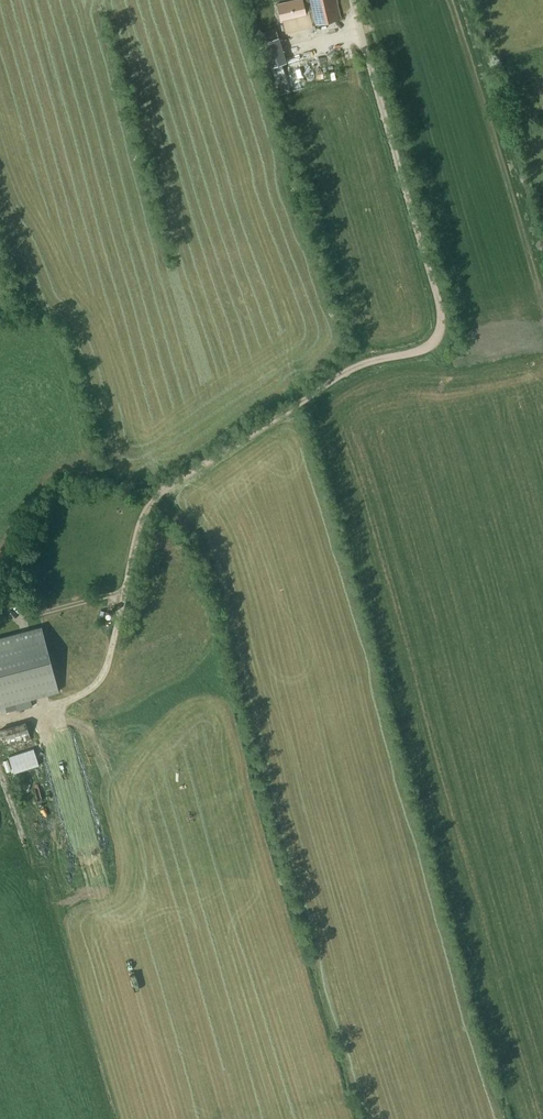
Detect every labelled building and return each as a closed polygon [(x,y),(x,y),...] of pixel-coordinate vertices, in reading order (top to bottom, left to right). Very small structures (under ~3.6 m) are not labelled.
[(312,25),(315,24),(315,25),(339,20),(339,19),(341,19),(336,0),(307,0),(307,3),(304,4),(303,0),(293,0),(277,4),(281,22),(283,22),(286,33),(313,27),(312,25)] [(256,43),(264,72),(266,72),(269,83),(276,81),(272,67),(286,63),(276,30),(258,35),(260,42),(256,43)] [(2,715),(7,713),(7,711),(32,705),(30,698),(58,691),(41,627),(0,638),(0,709),(2,715)] [(3,729),(9,747),(34,739),(28,721),(3,729)] [(16,773),(42,764),(37,747),(11,756),(16,773)]
